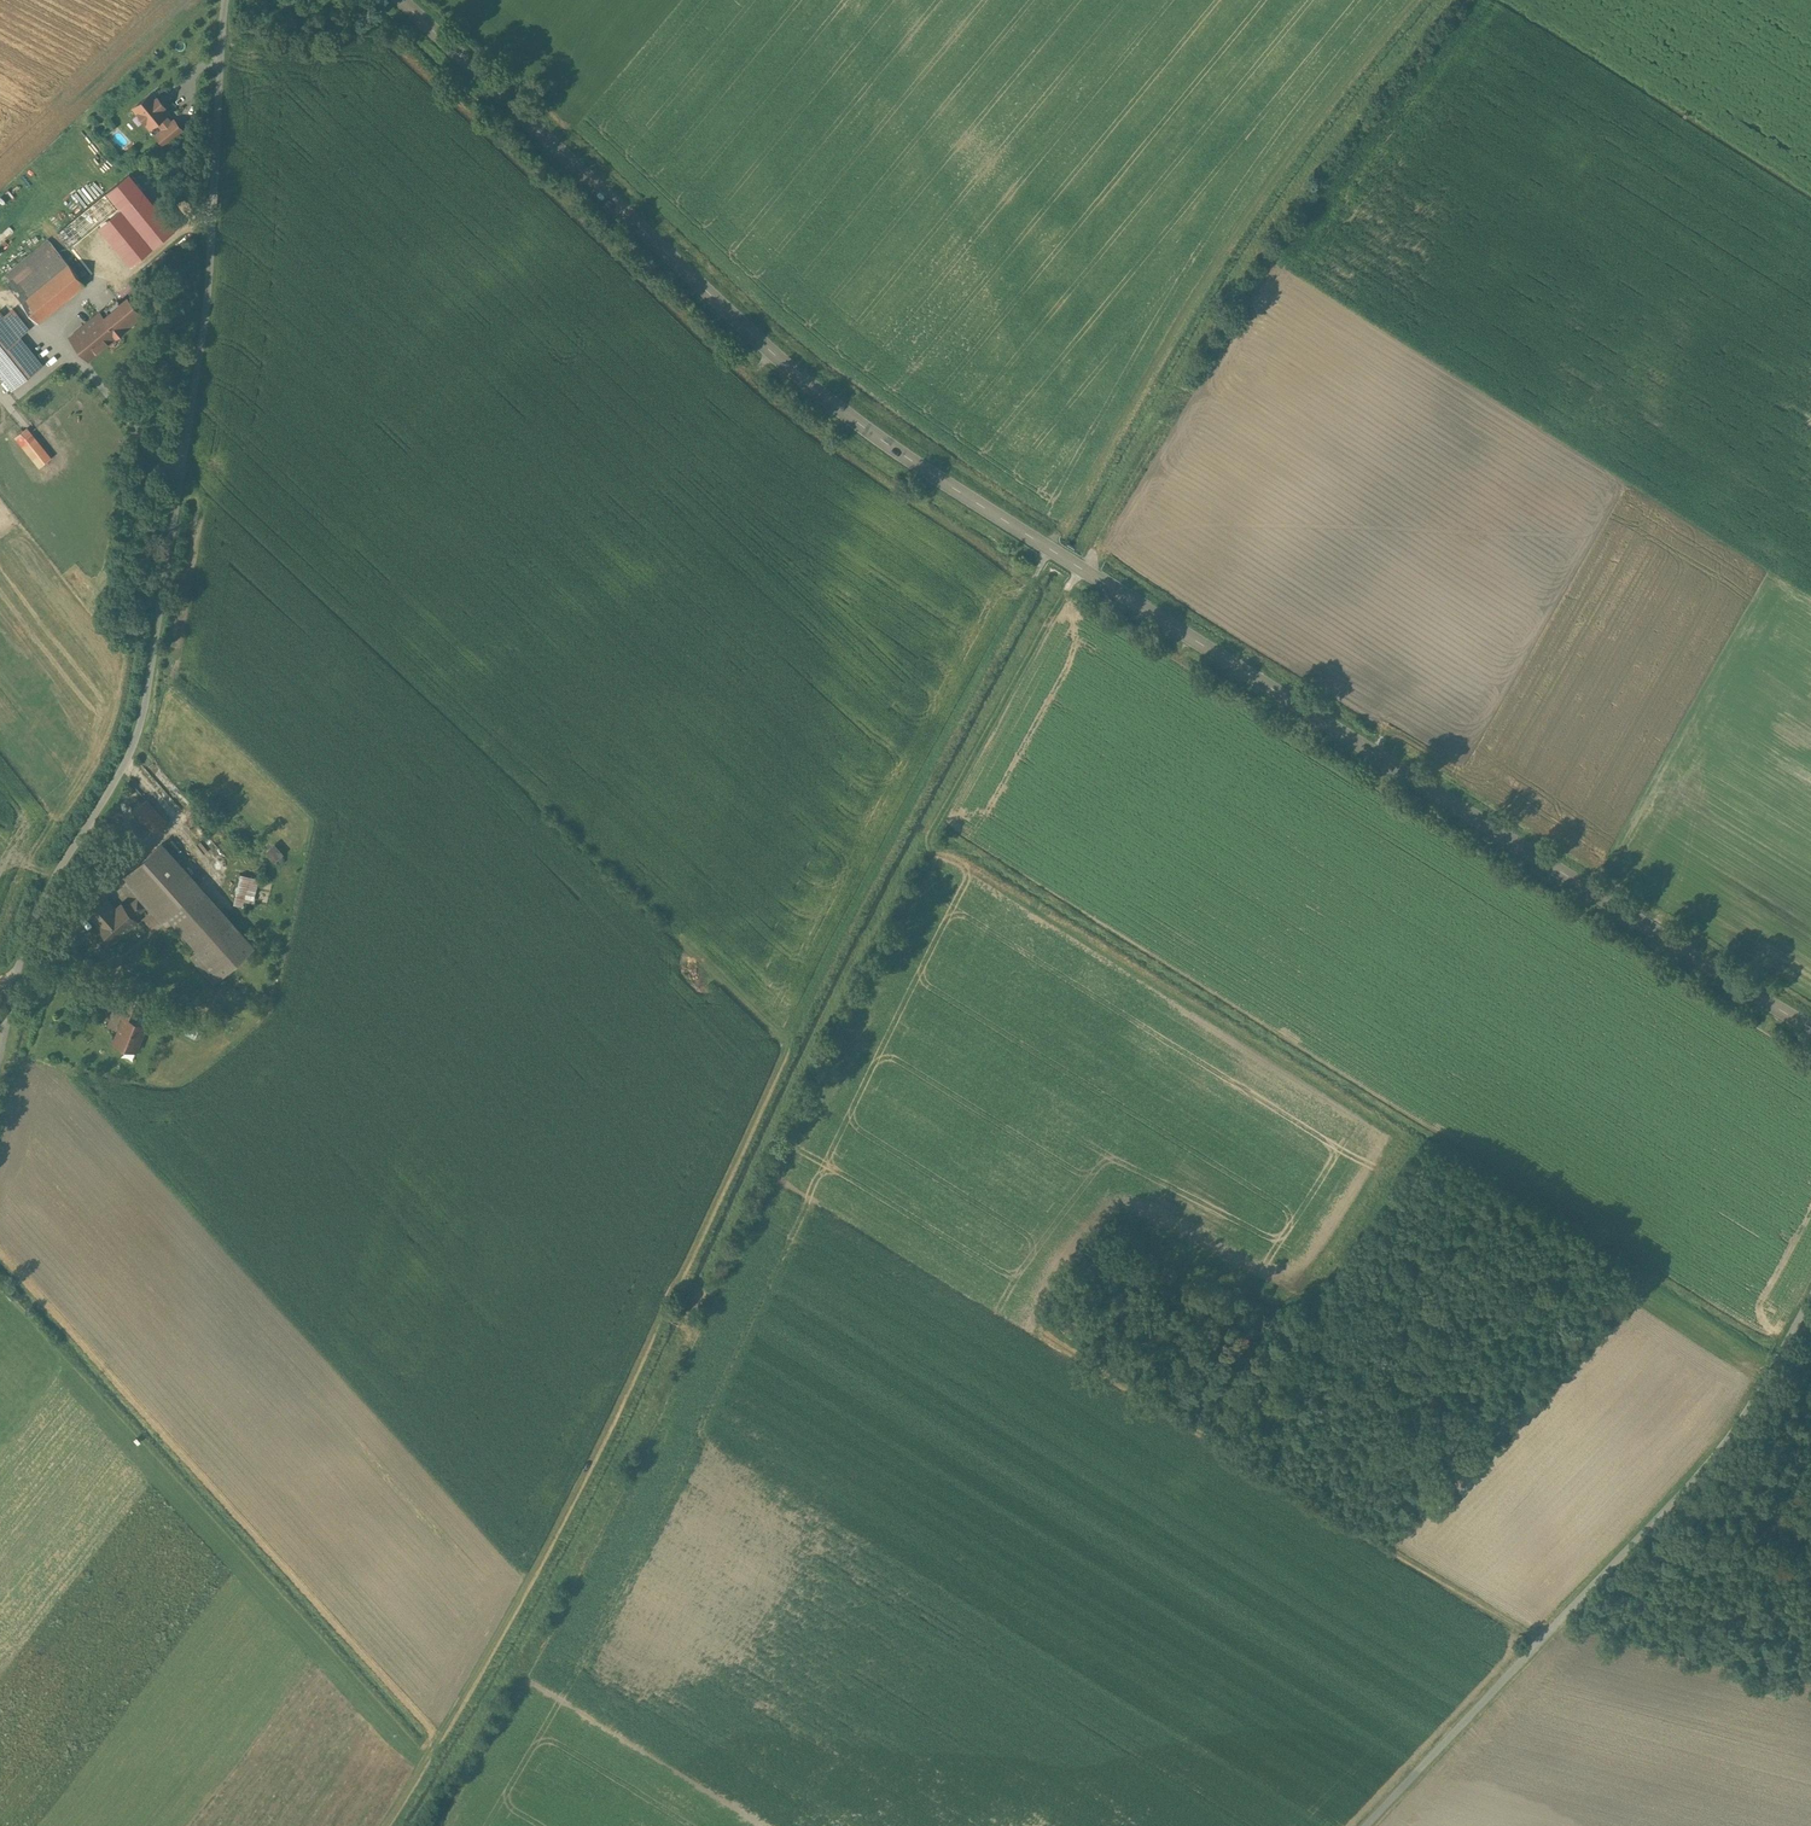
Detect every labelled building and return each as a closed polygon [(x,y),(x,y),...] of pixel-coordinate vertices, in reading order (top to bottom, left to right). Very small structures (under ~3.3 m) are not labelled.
[(151,92),(133,107),(148,125),(166,110),(151,92)] [(56,229),(68,245),(117,207),(105,191),(56,229)] [(1,276),(37,317),(88,272),(52,231),(1,276)] [(100,313),(71,337),(88,358),(117,334),(100,313)] [(38,359),(0,314),(0,374),(8,384),(38,359)] [(176,346),(175,329),(162,330),(163,347),(176,346)] [(151,800),(140,812),(160,830),(171,818),(151,800)] [(262,940),(168,845),(134,878),(145,889),(153,897),(228,974),(262,940)] [(240,873),(234,897),(251,901),(257,877),(240,873)] [(126,908),(134,917),(153,897),(145,889),(126,908)] [(106,898),(89,913),(99,924),(98,924),(113,941),(137,920),(134,917),(126,908),(122,903),(116,909),(106,898)] [(140,927),(120,946),(128,954),(148,935),(140,927)] [(125,1016),(114,1041),(136,1050),(146,1025),(125,1016)] [(196,1035),(199,1024),(176,1017),(172,1028),(196,1035)]
